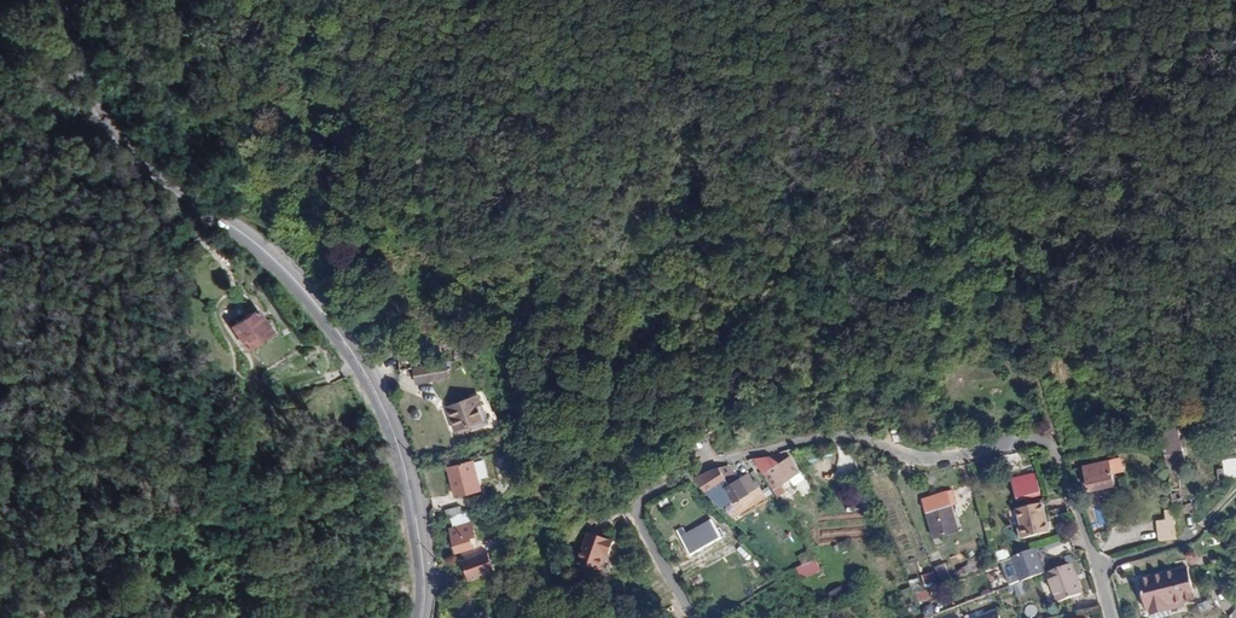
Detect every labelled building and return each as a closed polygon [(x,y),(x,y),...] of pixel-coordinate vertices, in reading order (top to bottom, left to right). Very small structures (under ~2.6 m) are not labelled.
[(256,309),(230,327),(244,349),(270,330),(256,309)] [(448,369),(430,371),(431,380),(449,377),(448,369)] [(424,370),(414,372),(416,384),(427,382),(424,370)] [(299,383),(284,387),(286,394),(300,390),(299,383)] [(462,400),(445,406),(455,429),(471,423),(473,429),(489,423),(492,430),(506,425),(495,411),(486,414),(482,405),(466,411),(462,400)] [(1222,439),(1223,449),(1235,447),(1235,437),(1222,439)] [(852,443),(837,444),(839,479),(853,478),(852,443)] [(1018,469),(1014,454),(1004,456),(1008,472),(1018,469)] [(1218,468),(1219,477),(1235,475),(1235,454),(1222,456),(1224,467),(1218,468)] [(779,465),(772,455),(756,458),(765,473),(772,470),(781,484),(800,471),(791,457),(779,465)] [(229,456),(222,474),(234,478),(240,460),(229,456)] [(484,457),(448,467),(455,497),(483,490),(480,480),(489,478),(484,457)] [(1082,474),(1086,473),(1089,490),(1115,484),(1111,466),(1122,464),(1120,457),(1080,466),(1082,474)] [(739,480),(729,465),(719,468),(726,479),(730,485),(739,480)] [(726,479),(719,468),(710,470),(694,478),(707,492),(726,479)] [(1017,502),(1041,496),(1036,474),(1011,480),(1017,502)] [(740,478),(739,480),(730,485),(728,487),(738,503),(751,494),(740,478)] [(707,492),(712,497),(728,487),(730,485),(726,479),(707,492)] [(951,490),(923,500),(935,539),(946,535),(945,532),(957,528),(950,506),(956,504),(951,490)] [(1019,508),(1028,538),(1049,532),(1042,503),(1019,508)] [(1097,524),(1108,522),(1105,505),(1094,507),(1097,524)] [(446,510),(448,517),(462,513),(460,506),(446,510)] [(1020,540),(1028,538),(1019,508),(1016,509),(1021,525),(1017,526),(1020,540)] [(1162,540),(1177,538),(1173,509),(1166,510),(1168,523),(1159,525),(1162,540)] [(682,528),(677,531),(691,556),(693,554),(694,558),(701,554),(699,551),(722,539),(712,520),(685,535),(682,528)] [(443,523),(434,525),(436,534),(445,532),(443,523)] [(472,526),(452,532),(458,551),(479,545),(472,526)] [(609,548),(614,549),(616,541),(590,532),(580,564),(601,570),(607,554),(609,548)] [(1007,549),(994,553),(997,562),(1010,558),(1007,549)] [(816,557),(811,550),(798,558),(803,566),(816,557)] [(1045,573),(1035,550),(1032,551),(1011,559),(1021,583),(1045,573)] [(490,553),(463,563),(470,583),(497,573),(490,553)] [(745,555),(741,559),(750,569),(754,566),(745,555)] [(1082,593),(1070,563),(1046,573),(1057,603),(1082,593)] [(816,567),(803,575),(808,583),(821,575),(816,567)] [(1187,568),(1139,580),(1147,611),(1195,598),(1187,568)] [(909,581),(911,587),(902,591),(905,598),(916,593),(920,603),(934,598),(929,587),(937,583),(932,571),(909,581)] [(834,602),(846,593),(840,585),(828,594),(834,602)] [(909,588),(901,591),(905,605),(914,602),(909,588)] [(580,611),(584,617),(602,617),(606,616),(597,600),(580,611)]
